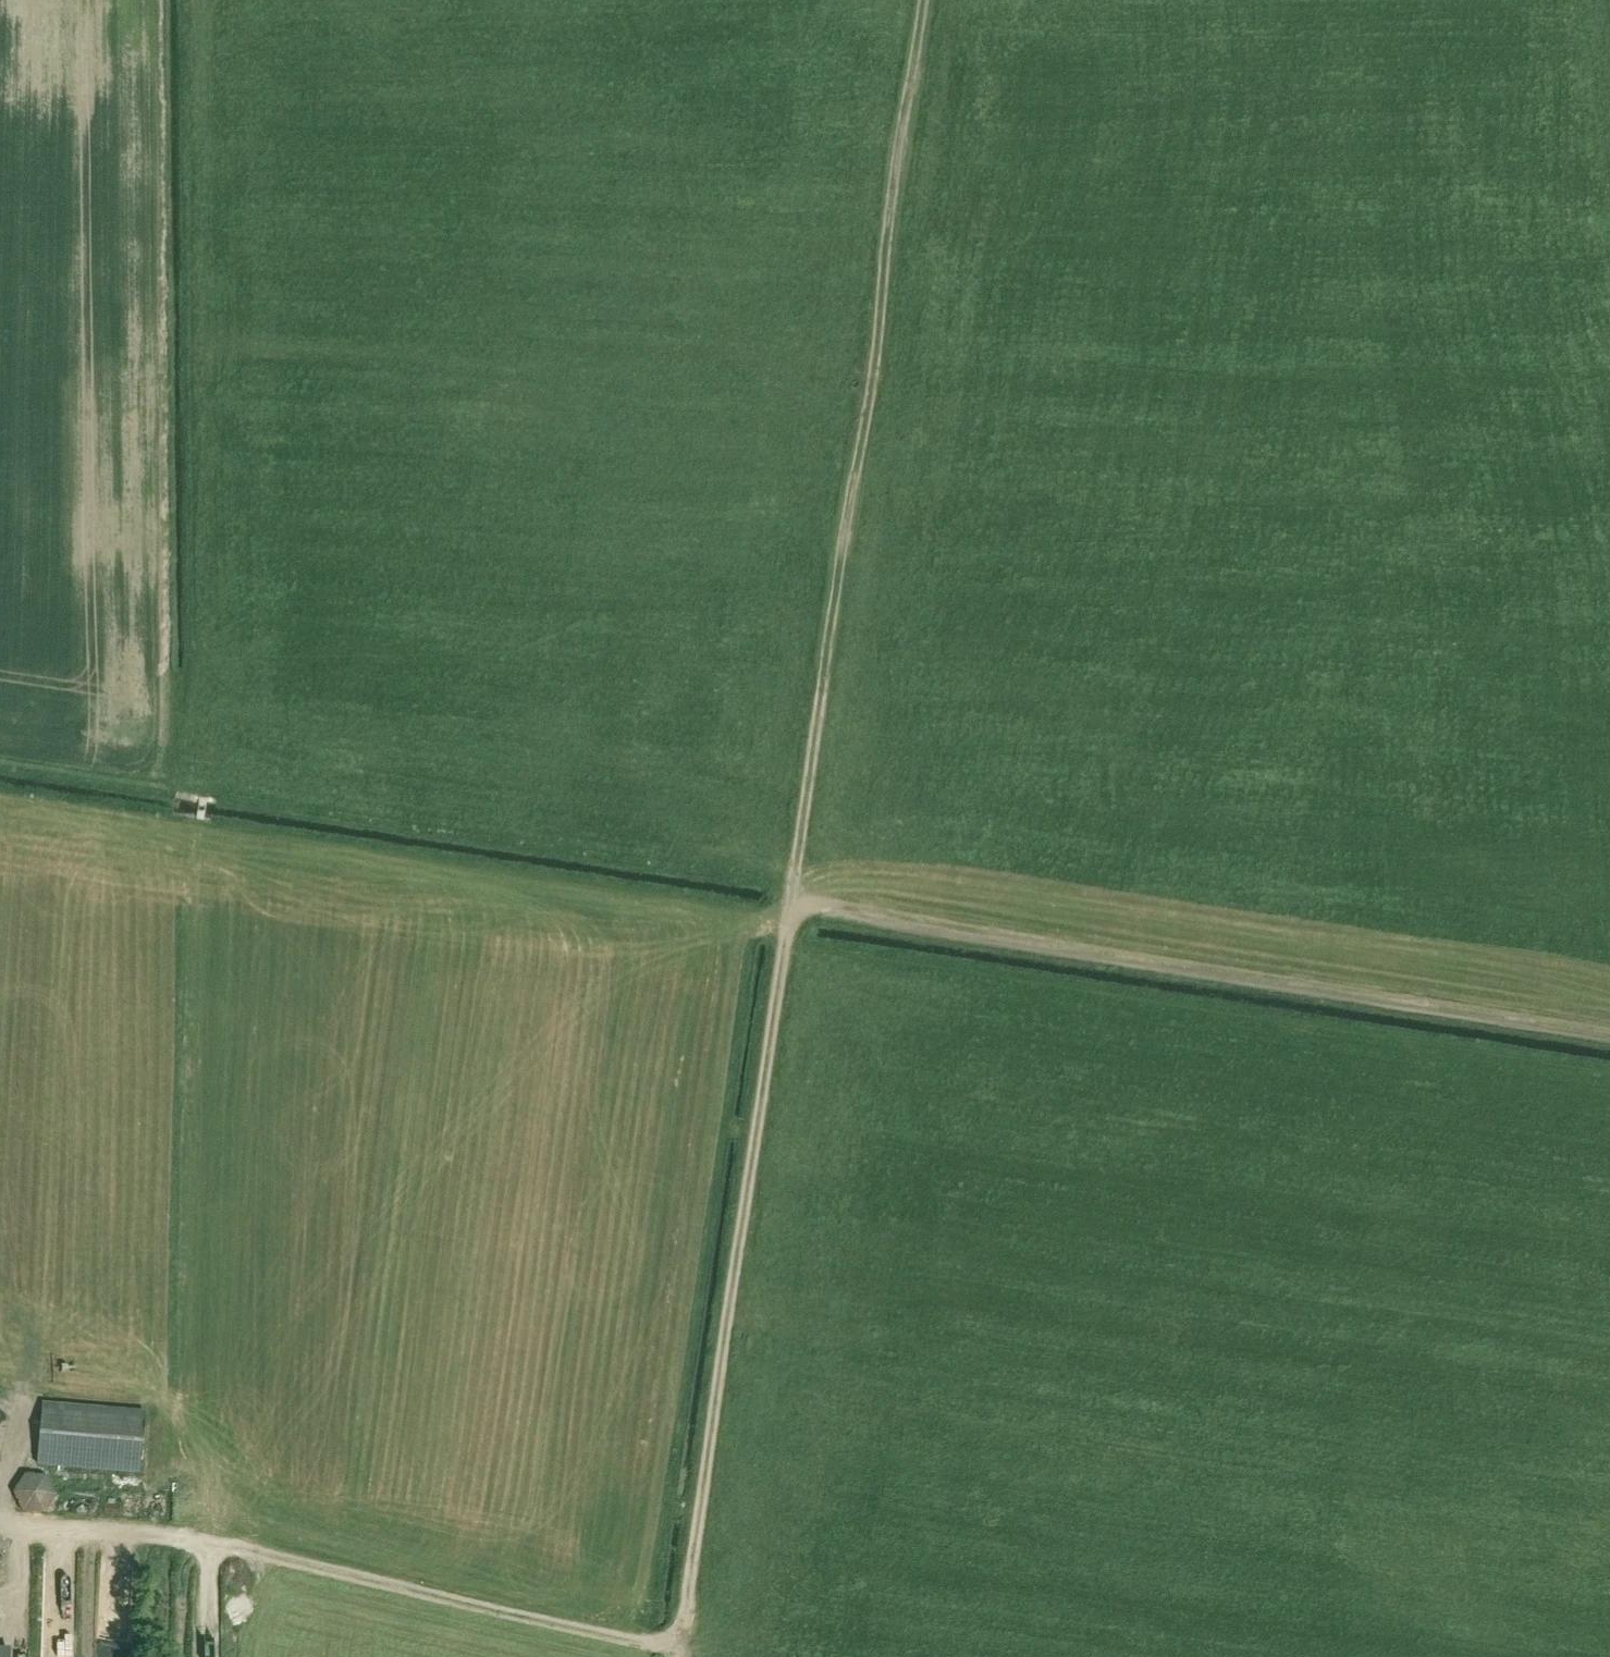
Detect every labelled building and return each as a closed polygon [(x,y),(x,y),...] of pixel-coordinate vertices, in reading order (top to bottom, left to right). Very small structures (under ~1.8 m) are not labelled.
[(39,1465),(141,1474),(146,1413),(44,1405),(39,1465)]
